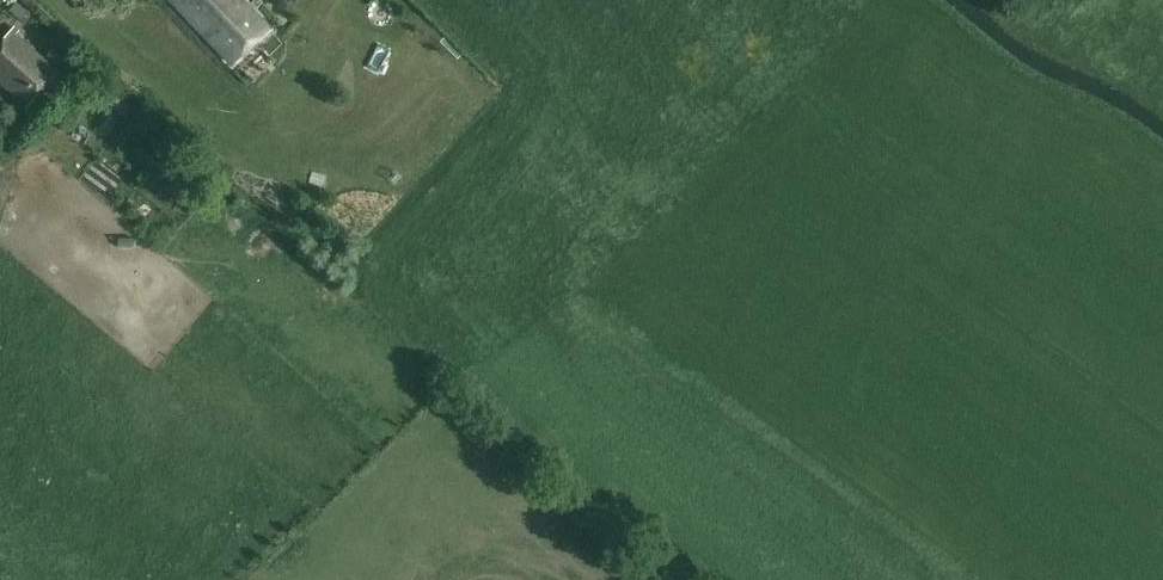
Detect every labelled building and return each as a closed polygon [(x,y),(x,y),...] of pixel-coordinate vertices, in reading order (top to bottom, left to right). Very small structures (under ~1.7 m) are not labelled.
[(241,0),(169,0),(231,63),(268,29),(241,0)] [(58,73),(11,31),(0,44),(0,84),(27,108),(58,73)] [(47,56),(61,68),(72,57),(57,45),(47,56)]
